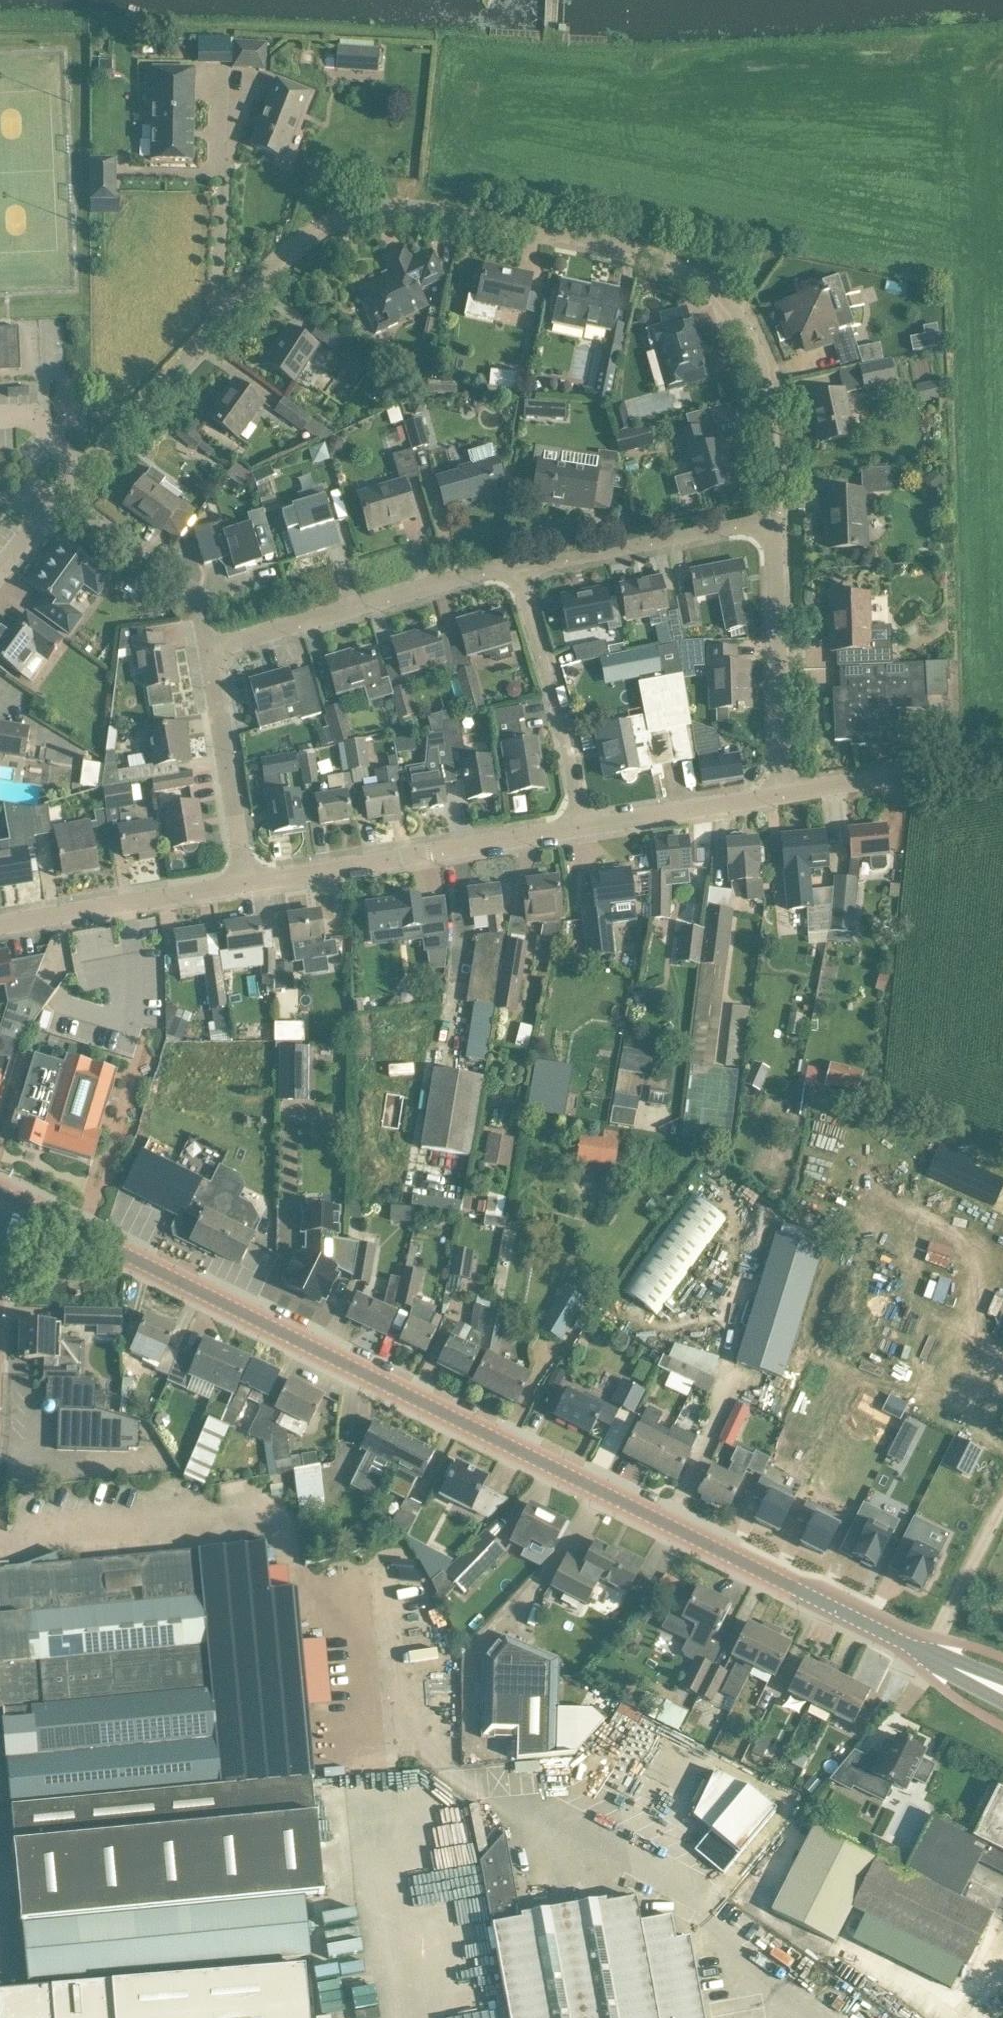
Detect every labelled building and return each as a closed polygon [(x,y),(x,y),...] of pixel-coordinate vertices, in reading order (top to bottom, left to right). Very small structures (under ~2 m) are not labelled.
[(267,44),(235,42),(233,68),(265,70),(267,44)] [(377,72),(378,50),(353,48),(352,71),(377,72)] [(100,60),(100,77),(113,78),(113,60),(100,60)] [(193,161),(193,69),(147,68),(147,125),(152,126),(151,160),(193,161)] [(277,80),(250,146),(284,160),(310,93),(277,80)] [(116,159),(91,159),(92,199),(116,199),(116,159)] [(424,286),(443,276),(432,251),(412,260),(407,249),(387,259),(396,279),(365,293),(380,324),(420,306),(413,291),(424,286)] [(524,312),(529,292),(532,276),(485,266),(479,298),(470,296),(469,295),(465,315),(496,321),(499,306),(524,312)] [(807,351),(826,344),(830,343),(828,335),(855,327),(839,277),(798,291),(801,300),(781,307),(789,330),(799,327),(807,351)] [(626,325),(624,325),(611,322),(617,294),(563,283),(553,325),(584,333),(585,325),(608,330),(594,390),(583,388),(581,397),(609,403),(621,349),(626,325)] [(653,352),(646,354),(655,385),(669,381),(670,385),(684,381),(703,376),(689,325),(684,308),(659,315),(662,326),(646,330),(653,352)] [(320,346),(306,337),(289,326),(266,362),(296,382),(320,346)] [(21,370),(19,327),(0,328),(0,371),(21,370)] [(360,368),(369,354),(344,338),(335,351),(360,368)] [(862,368),(868,393),(897,386),(891,361),(862,368)] [(509,367),(508,388),(520,389),(521,368),(509,367)] [(528,384),(529,392),(534,396),(542,395),(547,390),(546,383),(540,378),(533,378),(528,384)] [(264,402),(251,393),(235,381),(209,417),(238,438),(264,402)] [(921,387),(924,401),(941,398),(938,383),(921,387)] [(821,443),(840,439),(854,436),(844,391),(811,398),(821,443)] [(304,431),(312,419),(285,400),(277,412),(304,431)] [(524,401),(523,417),(537,418),(538,402),(524,401)] [(624,402),(608,406),(615,434),(631,430),(624,402)] [(554,403),(553,419),(567,419),(568,403),(554,403)] [(412,450),(429,445),(422,417),(404,423),(412,450)] [(615,434),(620,454),(653,445),(648,425),(631,430),(615,434)] [(690,457),(695,474),(700,493),(733,484),(721,441),(707,446),(702,427),(675,435),(682,460),(690,457)] [(339,436),(331,438),(329,446),(334,452),(342,450),(344,442),(339,436)] [(504,479),(500,464),(499,465),(494,445),(468,452),(471,465),(465,467),(466,470),(437,479),(445,504),(477,495),(478,498),(496,493),(493,481),(504,479)] [(419,473),(413,452),(412,450),(393,456),(399,478),(419,473)] [(600,451),(598,459),(541,450),(536,482),(533,501),(592,510),(595,486),(612,488),(614,476),(621,477),(617,454),(600,451)] [(236,462),(231,469),(226,476),(241,487),(251,473),(236,462)] [(270,465),(251,474),(258,487),(259,486),(259,487),(271,482),(269,478),(275,475),(270,465)] [(865,547),(863,495),(893,493),(892,476),(890,476),(890,468),(862,470),(863,491),(827,492),(829,548),(865,547)] [(180,505),(160,490),(144,479),(126,504),(162,530),(180,505)] [(415,517),(409,497),(405,481),(359,495),(369,530),(415,517)] [(292,510),(283,513),(288,530),(288,533),(283,534),(289,554),(294,552),(296,558),(319,551),(327,549),(326,543),(338,539),(334,523),(350,518),(341,490),(326,495),(323,486),(298,494),(301,504),(291,507),(292,510)] [(251,523),(224,531),(221,522),(194,530),(204,565),(219,561),(218,558),(231,554),(231,557),(226,568),(229,578),(246,573),(244,568),(262,562),(251,523)] [(63,542),(32,585),(46,596),(36,610),(70,635),(83,617),(68,606),(84,584),(97,567),(63,542)] [(727,630),(728,629),(748,626),(741,589),(746,588),(741,562),(691,571),(693,578),(691,578),(694,593),(719,588),(727,630)] [(667,614),(664,597),(660,578),(621,585),(627,617),(628,621),(650,618),(651,627),(655,626),(667,624),(671,645),(678,643),(685,642),(679,611),(667,614)] [(589,596),(562,601),(567,629),(607,621),(609,631),(621,628),(616,598),(608,600),(606,588),(588,592),(589,596)] [(833,651),(852,650),(871,650),(869,595),(832,596),(832,616),(834,616),(835,627),(832,627),(833,651)] [(679,599),(684,625),(698,623),(693,597),(679,599)] [(516,633),(508,635),(504,622),(506,621),(505,618),(503,618),(501,611),(473,619),(473,617),(458,622),(468,656),(484,652),(486,658),(490,656),(492,661),(496,659),(497,663),(511,659),(510,655),(514,654),(514,653),(522,651),(516,633)] [(38,623),(27,615),(20,626),(8,618),(0,628),(0,660),(20,675),(36,652),(50,661),(64,642),(38,623)] [(149,708),(154,707),(174,704),(170,684),(176,683),(173,665),(176,664),(175,662),(173,662),(171,650),(164,651),(161,637),(146,639),(144,627),(122,631),(119,652),(133,650),(137,674),(144,673),(149,708)] [(445,660),(440,641),(439,637),(438,637),(435,630),(408,638),(408,636),(393,641),(403,675),(446,663),(449,675),(457,672),(453,657),(445,660)] [(610,657),(609,654),(606,641),(573,646),(577,662),(579,662),(610,657)] [(678,643),(683,675),(685,684),(688,684),(690,681),(691,678),(692,675),(691,671),(689,669),(688,668),(688,667),(705,664),(700,642),(686,643),(685,642),(678,643)] [(640,683),(683,675),(678,643),(671,645),(610,657),(579,662),(584,691),(607,687),(607,684),(639,678),(640,683)] [(464,644),(453,647),(456,662),(468,659),(464,644)] [(369,702),(393,695),(388,679),(379,681),(373,660),(375,659),(374,655),(372,656),(370,649),(343,657),(342,655),(327,660),(337,693),(365,686),(369,702)] [(721,649),(710,649),(711,677),(714,677),(715,711),(716,731),(729,736),(728,711),(738,711),(743,711),(743,709),(750,709),(749,663),(736,664),(735,649),(721,649)] [(928,699),(928,697),(948,696),(947,670),(949,670),(949,663),(926,663),(873,666),(873,669),(874,687),(864,688),(863,682),(849,683),(849,689),(833,689),(835,742),(851,741),(852,746),(866,746),(865,741),(887,740),(886,705),(911,704),(911,699),(928,699)] [(485,712),(481,699),(472,668),(458,672),(467,703),(471,716),(485,712)] [(289,671),(250,682),(259,711),(256,712),(260,729),(288,721),(285,708),(299,704),(302,717),(303,719),(321,714),(314,689),(313,689),(307,671),(290,675),(289,671)] [(684,684),(685,684),(683,675),(640,683),(646,716),(650,738),(631,742),(637,771),(637,773),(652,770),(652,773),(659,772),(658,766),(692,760),(686,727),(691,726),(688,708),(684,684)] [(420,733),(414,714),(407,687),(392,691),(401,718),(406,737),(420,733)] [(335,743),(337,742),(350,739),(341,705),(327,709),(333,731),(331,732),(335,743)] [(504,747),(508,773),(511,793),(544,788),(537,740),(523,743),(520,721),(524,720),(522,706),(492,711),(498,748),(504,747)] [(606,777),(637,771),(631,742),(650,738),(646,716),(627,720),(628,724),(597,730),(606,777)] [(459,719),(444,722),(445,732),(446,737),(447,742),(448,747),(463,744),(459,719)] [(26,760),(31,726),(0,722),(0,755),(26,760)] [(716,731),(691,722),(691,726),(695,754),(697,754),(699,765),(702,785),(741,779),(737,756),(717,759),(716,751),(720,750),(718,735),(717,736),(716,731)] [(179,725),(149,730),(154,765),(117,771),(113,751),(105,752),(102,787),(152,779),(152,780),(179,775),(177,762),(189,760),(186,743),(182,743),(179,725)] [(321,747),(335,743),(331,732),(318,735),(321,747)] [(410,779),(411,789),(415,809),(430,807),(430,808),(443,806),(443,804),(445,804),(442,784),(453,782),(450,764),(448,747),(447,742),(446,737),(445,732),(433,734),(428,734),(425,776),(410,779)] [(347,745),(351,772),(369,769),(364,742),(347,745)] [(495,796),(492,776),(489,757),(477,759),(475,748),(460,750),(468,800),(495,796)] [(304,785),(320,782),(314,750),(298,753),(304,785)] [(265,777),(285,773),(297,771),(294,756),(263,761),(265,777)] [(100,791),(103,762),(84,760),(81,788),(100,791)] [(400,820),(395,790),(402,789),(399,768),(376,772),(379,790),(364,792),(368,817),(383,814),(385,822),(400,820)] [(334,795),(316,798),(317,805),(321,824),(351,819),(348,800),(347,796),(355,795),(355,793),(354,790),(354,788),(351,772),(343,773),(344,776),(331,778),(334,795)] [(194,786),(192,773),(179,775),(152,780),(154,793),(174,790),(194,786)] [(107,810),(134,805),(131,784),(103,788),(107,810)] [(304,827),(301,808),(310,806),(307,790),(298,792),(268,797),(274,832),(304,827)] [(167,808),(170,829),(173,849),(203,844),(201,827),(198,827),(194,803),(167,808)] [(33,830),(30,809),(3,805),(11,848),(0,850),(0,888),(31,882),(26,851),(36,849),(34,837),(33,830)] [(34,837),(49,834),(45,807),(30,809),(33,830),(34,837)] [(109,827),(107,810),(94,812),(96,823),(90,824),(91,830),(109,827)] [(151,822),(137,824),(135,814),(120,816),(122,827),(120,827),(125,857),(156,852),(151,822)] [(91,830),(90,824),(89,822),(71,825),(73,837),(58,840),(64,873),(97,867),(94,848),(91,830)] [(829,932),(852,935),(861,858),(870,857),(871,869),(874,872),(884,871),(887,867),(886,855),(887,855),(887,851),(886,847),(885,827),(850,830),(853,857),(851,857),(849,879),(835,878),(833,897),(832,906),(829,932)] [(825,832),(781,836),(783,856),(785,870),(786,870),(789,910),(807,909),(808,934),(821,933),(829,932),(832,906),(812,908),(811,908),(810,891),(806,891),(804,869),(828,866),(827,852),(825,832)] [(690,869),(689,858),(687,838),(656,842),(660,871),(652,873),(652,916),(669,917),(670,870),(690,869)] [(763,849),(758,849),(757,839),(727,842),(729,866),(730,883),(746,882),(747,901),(763,899),(759,863),(764,863),(763,849)] [(635,921),(631,889),(629,869),(591,874),(595,906),(583,907),(588,956),(614,953),(611,924),(635,921)] [(562,917),(560,898),(557,878),(527,882),(530,901),(525,902),(527,922),(543,920),(544,923),(541,939),(557,942),(562,917)] [(502,915),(501,907),(499,887),(468,891),(472,919),(488,917),(490,934),(477,936),(467,1002),(469,1002),(467,1019),(472,1020),(465,1059),(486,1062),(506,934),(504,933),(502,915)] [(366,905),(371,943),(379,942),(379,943),(389,941),(395,940),(395,934),(394,930),(422,927),(425,952),(447,949),(448,935),(446,916),(422,920),(419,896),(399,898),(399,900),(366,905)] [(726,967),(733,912),(707,909),(704,929),(704,934),(702,965),(701,966),(689,1065),(714,1068),(727,967),(726,967)] [(320,911),(288,916),(292,943),(295,959),(311,957),(311,960),(338,956),(336,941),(325,943),(324,942),(326,941),(325,938),(324,939),(320,911)] [(149,916),(68,930),(75,973),(157,959),(149,916)] [(275,991),(274,964),(274,952),(262,952),(262,947),(258,920),(226,925),(230,953),(232,953),(232,958),(245,956),(247,970),(261,968),(261,977),(263,977),(263,984),(267,984),(268,992),(275,991)] [(704,934),(704,929),(681,927),(676,963),(701,966),(702,965),(704,934)] [(208,956),(207,948),(204,928),(175,933),(179,960),(182,978),(195,976),(205,975),(210,1011),(213,1010),(214,1023),(209,1024),(212,1041),(232,1041),(227,1008),(228,1008),(224,981),(223,970),(221,958),(208,960),(208,956)] [(527,943),(508,940),(496,1009),(516,1012),(527,943)] [(0,955),(0,984),(27,979),(35,977),(44,955),(10,962),(8,953),(0,955)] [(276,1006),(292,1006),(292,993),(292,964),(274,964),(275,991),(276,1006)] [(223,970),(224,981),(234,979),(232,968),(223,970)] [(890,978),(880,975),(875,989),(885,993),(890,978)] [(645,990),(633,996),(638,1008),(650,1002),(645,990)] [(0,1028),(0,1035),(13,1040),(16,1041),(21,1043),(23,1037),(34,1022),(43,1009),(27,998),(8,1003),(0,1028)] [(743,1065),(745,1005),(731,1005),(729,1065),(743,1065)] [(790,1013),(787,1034),(799,1036),(803,1015),(790,1013)] [(174,1018),(167,1035),(182,1042),(190,1025),(174,1018)] [(612,1038),(561,1031),(556,1067),(571,1069),(572,1059),(608,1064),(612,1038)] [(309,1093),(309,1046),(279,1046),(279,1093),(309,1093)] [(654,1054),(624,1049),(620,1070),(650,1076),(654,1054)] [(9,1063),(10,1059),(0,1056),(0,1081),(3,1082),(9,1063)] [(67,1057),(65,1065),(36,1056),(18,1115),(15,1114),(11,1128),(23,1131),(19,1144),(40,1151),(42,1144),(93,1159),(100,1134),(98,1134),(106,1106),(107,1107),(114,1085),(113,1084),(117,1072),(67,1057)] [(826,1084),(860,1093),(866,1071),(832,1061),(826,1084)] [(754,1062),(744,1084),(760,1092),(771,1069),(754,1062)] [(433,1069),(420,1148),(471,1157),(484,1078),(483,1078),(433,1069)] [(806,1118),(811,1090),(812,1086),(800,1083),(794,1116),(806,1118)] [(650,1092),(648,1104),(666,1107),(668,1095),(650,1092)] [(637,1111),(613,1107),(611,1123),(634,1128),(637,1111)] [(577,1162),(616,1167),(621,1133),(604,1131),(603,1138),(581,1135),(577,1162)] [(485,1163),(510,1167),(516,1138),(489,1133),(485,1163)] [(240,1264),(249,1246),(255,1234),(254,1234),(261,1221),(252,1205),(203,1180),(204,1179),(165,1159),(171,1148),(151,1137),(134,1171),(125,1189),(182,1218),(175,1229),(176,1234),(211,1251),(213,1250),(240,1264)] [(995,1207),(1002,1189),(1002,1181),(969,1165),(972,1158),(942,1144),(932,1167),(959,1180),(955,1189),(995,1207)] [(728,1151),(718,1145),(711,1158),(721,1163),(728,1151)] [(656,1314),(725,1217),(693,1194),(626,1291),(656,1314)] [(479,1202),(478,1213),(487,1214),(489,1203),(479,1202)] [(338,1233),(338,1209),(304,1208),(303,1232),(308,1232),(308,1254),(304,1252),(301,1258),(297,1255),(285,1280),(289,1282),(286,1287),(319,1303),(321,1298),(326,1300),(337,1276),(333,1274),(336,1268),(353,1277),(359,1243),(333,1238),(333,1232),(338,1233)] [(782,1378),(788,1359),(822,1248),(777,1233),(743,1344),(737,1363),(782,1378)] [(369,1283),(375,1245),(359,1243),(353,1277),(353,1280),(369,1283)] [(470,1279),(476,1252),(454,1248),(449,1275),(470,1279)] [(406,1268),(403,1277),(397,1304),(413,1307),(421,1271),(406,1268)] [(397,1304),(403,1277),(391,1276),(385,1308),(379,1305),(358,1296),(348,1318),(386,1334),(396,1312),(397,1304)] [(564,1287),(539,1328),(562,1342),(568,1332),(573,1323),(587,1300),(586,1299),(565,1287),(564,1287)] [(508,1313),(502,1311),(490,1308),(484,1334),(480,1349),(474,1363),(481,1367),(474,1382),(517,1404),(530,1376),(497,1360),(508,1313)] [(121,1311),(65,1310),(65,1325),(120,1326),(121,1311)] [(426,1353),(434,1334),(436,1331),(435,1330),(441,1318),(430,1313),(424,1326),(410,1319),(400,1341),(426,1353)] [(179,1352),(167,1347),(175,1328),(147,1316),(137,1338),(139,1339),(134,1350),(121,1350),(122,1378),(122,1387),(123,1387),(120,1413),(127,1413),(128,1388),(133,1388),(133,1379),(138,1379),(137,1360),(146,1364),(148,1360),(157,1364),(154,1371),(168,1377),(179,1352)] [(587,1326),(587,1332),(591,1338),(598,1338),(602,1334),(603,1327),(598,1322),(592,1321),(587,1326)] [(480,1349),(484,1334),(458,1322),(446,1346),(437,1364),(466,1379),(474,1363),(480,1349)] [(67,1335),(61,1335),(61,1324),(21,1323),(20,1358),(25,1358),(25,1360),(29,1360),(29,1358),(40,1359),(40,1382),(48,1383),(48,1385),(47,1385),(46,1403),(54,1410),(60,1410),(61,1449),(129,1448),(129,1445),(141,1445),(141,1423),(126,1418),(127,1413),(120,1413),(120,1416),(104,1411),(106,1402),(104,1391),(96,1391),(97,1377),(85,1377),(86,1340),(67,1340),(67,1335)] [(168,1377),(166,1381),(184,1389),(189,1377),(233,1396),(241,1378),(249,1360),(204,1341),(197,1359),(194,1365),(190,1363),(193,1355),(181,1350),(180,1353),(180,1352),(179,1352),(168,1377)] [(695,1384),(701,1372),(689,1367),(693,1358),(681,1352),(677,1362),(668,1357),(663,1369),(695,1384)] [(244,1379),(231,1405),(243,1410),(248,1399),(259,1404),(261,1410),(248,1435),(260,1441),(263,1442),(269,1475),(278,1474),(277,1472),(270,1422),(274,1412),(262,1406),(261,1403),(264,1402),(268,1396),(270,1392),(279,1375),(253,1362),(244,1379)] [(557,1389),(566,1374),(557,1368),(548,1384),(557,1389)] [(695,1384),(694,1387),(709,1394),(715,1378),(701,1372),(695,1384)] [(274,1412),(270,1422),(277,1472),(278,1474),(294,1471),(301,1468),(299,1456),(291,1457),(286,1430),(296,1435),(303,1438),(310,1425),(315,1415),(324,1397),(289,1380),(281,1398),(275,1408),(276,1408),(274,1412)] [(634,1414),(645,1391),(623,1380),(612,1402),(634,1414)] [(611,1426),(618,1412),(584,1394),(581,1398),(567,1391),(554,1416),(590,1435),(598,1419),(611,1426)] [(889,1396),(882,1411),(901,1421),(908,1405),(889,1396)] [(736,1402),(727,1421),(741,1428),(750,1409),(736,1402)] [(652,1468),(665,1442),(651,1435),(661,1414),(648,1408),(624,1454),(652,1468)] [(229,1427),(221,1423),(208,1418),(184,1475),(205,1484),(229,1427)] [(391,1463),(405,1437),(374,1422),(361,1448),(375,1455),(365,1476),(381,1484),(391,1463)] [(696,1438),(678,1429),(673,1426),(665,1442),(652,1468),(676,1480),(689,1453),(696,1438)] [(902,1428),(894,1443),(907,1449),(915,1434),(902,1428)] [(406,1500),(406,1499),(418,1476),(422,1478),(435,1452),(405,1437),(391,1463),(399,1468),(388,1491),(406,1500)] [(982,1505),(1002,1461),(1002,1458),(956,1437),(941,1469),(971,1482),(964,1497),(982,1505)] [(754,1457),(747,1454),(737,1449),(731,1461),(734,1462),(727,1476),(712,1469),(700,1494),(728,1508),(740,1484),(739,1483),(746,1469),(747,1470),(754,1457)] [(469,1469),(459,1464),(457,1463),(455,1467),(451,1465),(445,1477),(449,1479),(441,1496),(470,1510),(472,1507),(491,1516),(505,1502),(480,1490),(487,1478),(475,1472),(475,1471),(469,1468),(469,1469)] [(301,1468),(294,1471),(300,1504),(324,1500),(318,1465),(301,1468)] [(761,1478),(752,1497),(764,1503),(755,1520),(778,1532),(796,1496),(761,1478)] [(406,1499),(406,1500),(390,1529),(407,1539),(422,1507),(406,1499)] [(807,1501),(798,1520),(810,1526),(801,1543),(824,1555),(842,1519),(807,1501)] [(548,1556),(556,1540),(565,1522),(531,1505),(512,1541),(526,1548),(527,1546),(548,1556)] [(863,1505),(849,1532),(862,1538),(853,1556),(862,1560),(861,1563),(871,1567),(872,1565),(875,1567),(898,1522),(863,1505)] [(913,1518),(898,1549),(911,1555),(901,1575),(899,1578),(908,1583),(907,1586),(917,1591),(919,1588),(921,1589),(932,1569),(933,1570),(935,1567),(933,1566),(941,1550),(925,1542),(932,1528),(913,1518)] [(444,1573),(464,1592),(505,1550),(485,1531),(444,1573)] [(619,1554),(596,1542),(584,1564),(567,1555),(551,1587),(586,1604),(600,1579),(628,1593),(633,1582),(649,1590),(655,1578),(640,1570),(644,1562),(621,1550),(619,1554)] [(299,1622),(296,1587),(271,1590),(266,1544),(44,1564),(44,1559),(27,1565),(25,1565),(22,1566),(20,1566),(18,1567),(16,1567),(9,1567),(8,1562),(7,1563),(0,1563),(0,1651),(299,1622)] [(698,1589),(684,1618),(698,1625),(690,1640),(706,1648),(728,1604),(698,1589)] [(2,1710),(11,1806),(46,1803),(293,1780),(313,1778),(304,1679),(299,1622),(0,1651),(0,1710),(2,1710)] [(753,1667),(772,1626),(764,1622),(761,1629),(748,1622),(731,1656),(746,1663),(744,1668),(736,1665),(722,1692),(736,1700),(753,1667)] [(774,1677),(782,1662),(792,1644),(778,1638),(782,1631),(772,1626),(753,1667),(774,1677)] [(484,1660),(482,1737),(518,1738),(517,1760),(557,1756),(574,1754),(604,1720),(592,1709),(558,1708),(560,1658),(504,1634),(484,1660)] [(696,1657),(681,1687),(683,1688),(698,1695),(712,1665),(696,1657)] [(810,1703),(830,1663),(821,1659),(818,1666),(804,1659),(788,1692),(810,1703)] [(831,1714),(848,1680),(835,1674),(838,1667),(830,1663),(810,1703),(831,1714)] [(712,1665),(698,1695),(713,1702),(728,1672),(712,1665)] [(456,1692),(457,1668),(433,1667),(432,1691),(456,1692)] [(865,1702),(872,1705),(877,1695),(848,1680),(831,1714),(853,1725),(865,1702)] [(762,1720),(775,1690),(765,1686),(752,1715),(762,1720)] [(653,1707),(648,1716),(680,1732),(690,1712),(674,1705),(658,1697),(655,1703),(653,1707)] [(920,1758),(924,1749),(899,1737),(894,1746),(887,1742),(881,1754),(870,1750),(867,1757),(854,1751),(830,1779),(851,1790),(853,1786),(884,1801),(892,1784),(904,1790),(910,1777),(925,1784),(934,1765),(920,1758)] [(46,1803),(11,1806),(28,1982),(48,1980),(308,1956),(302,1896),(323,1894),(313,1778),(293,1780),(46,1803)] [(999,1787),(997,1786),(972,1836),(931,1815),(904,1870),(865,1851),(812,1826),(772,1912),(835,1942),(852,1907),(966,1964),(991,1914),(960,1899),(979,1862),(1002,1874),(1002,1789),(999,1787)] [(748,1787),(712,1831),(740,1854),(776,1810),(748,1787)] [(676,1940),(671,1916),(641,1922),(637,1897),(521,1918),(505,1833),(480,1862),(509,2017),(704,2017),(690,1937),(676,1940)] [(305,1966),(0,1991),(0,2017),(309,2017),(305,1966)]
